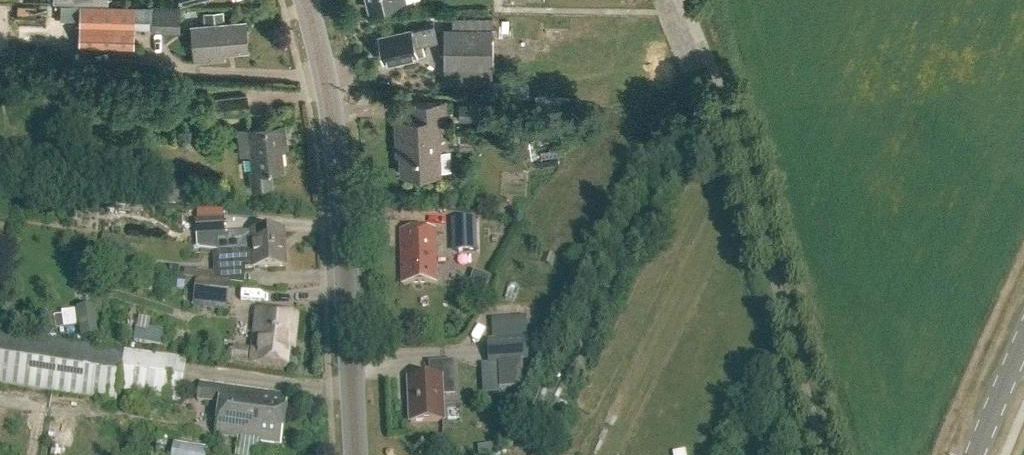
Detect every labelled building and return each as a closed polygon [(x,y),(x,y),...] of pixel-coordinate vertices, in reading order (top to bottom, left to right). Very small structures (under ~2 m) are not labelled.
[(405,0),(366,0),(368,9),(405,1),(405,0)] [(179,31),(180,6),(152,6),(82,3),(81,45),(135,46),(135,26),(151,27),(151,31),(179,31)] [(224,58),(224,52),(248,50),(246,21),(192,26),(195,61),(224,58)] [(437,40),(433,25),(411,30),(411,29),(378,36),(380,42),(377,42),(380,54),(383,53),(384,60),(399,57),(399,60),(416,56),(416,54),(425,52),(423,44),(437,40)] [(491,29),(443,29),(444,68),(492,67),(491,29)] [(217,115),(250,111),(248,94),(215,97),(217,115)] [(448,125),(445,125),(444,102),(412,103),(412,119),(396,119),(397,147),(400,147),(401,173),(439,172),(438,147),(449,147),(448,125)] [(281,168),(278,144),(283,143),(281,125),(240,130),(241,142),(238,143),(240,156),(251,154),(253,171),(249,171),(252,189),(270,187),(268,170),(281,168)] [(191,207),(193,185),(163,182),(161,204),(191,207)] [(106,201),(105,213),(129,216),(130,203),(106,201)] [(454,253),(477,252),(477,219),(453,219),(454,253)] [(196,238),(224,236),(223,220),(195,222),(196,238)] [(433,230),(402,230),(403,284),(435,283),(433,230)] [(284,233),(249,235),(228,236),(228,240),(217,240),(218,252),(229,252),(241,252),(241,251),(250,251),(250,252),(285,250),(284,233)] [(245,271),(286,269),(285,250),(250,252),(250,251),(241,251),(241,252),(229,252),(218,252),(219,284),(243,287),(245,271)] [(195,282),(193,303),(227,307),(229,286),(195,282)] [(71,327),(89,323),(86,305),(67,308),(71,327)] [(294,345),(297,316),(257,311),(251,364),(286,368),(289,344),(294,345)] [(117,396),(123,351),(0,333),(0,386),(116,403),(117,396)] [(520,365),(531,364),(529,339),(488,341),(489,366),(497,366),(498,392),(522,390),(520,365)] [(247,365),(249,349),(233,347),(232,364),(247,365)] [(410,424),(443,423),(442,398),(455,397),(453,362),(429,363),(429,379),(408,380),(410,424)] [(281,446),(287,404),(288,398),(221,388),(214,436),(281,446)] [(207,448),(174,443),(172,454),(206,454),(207,448)]
